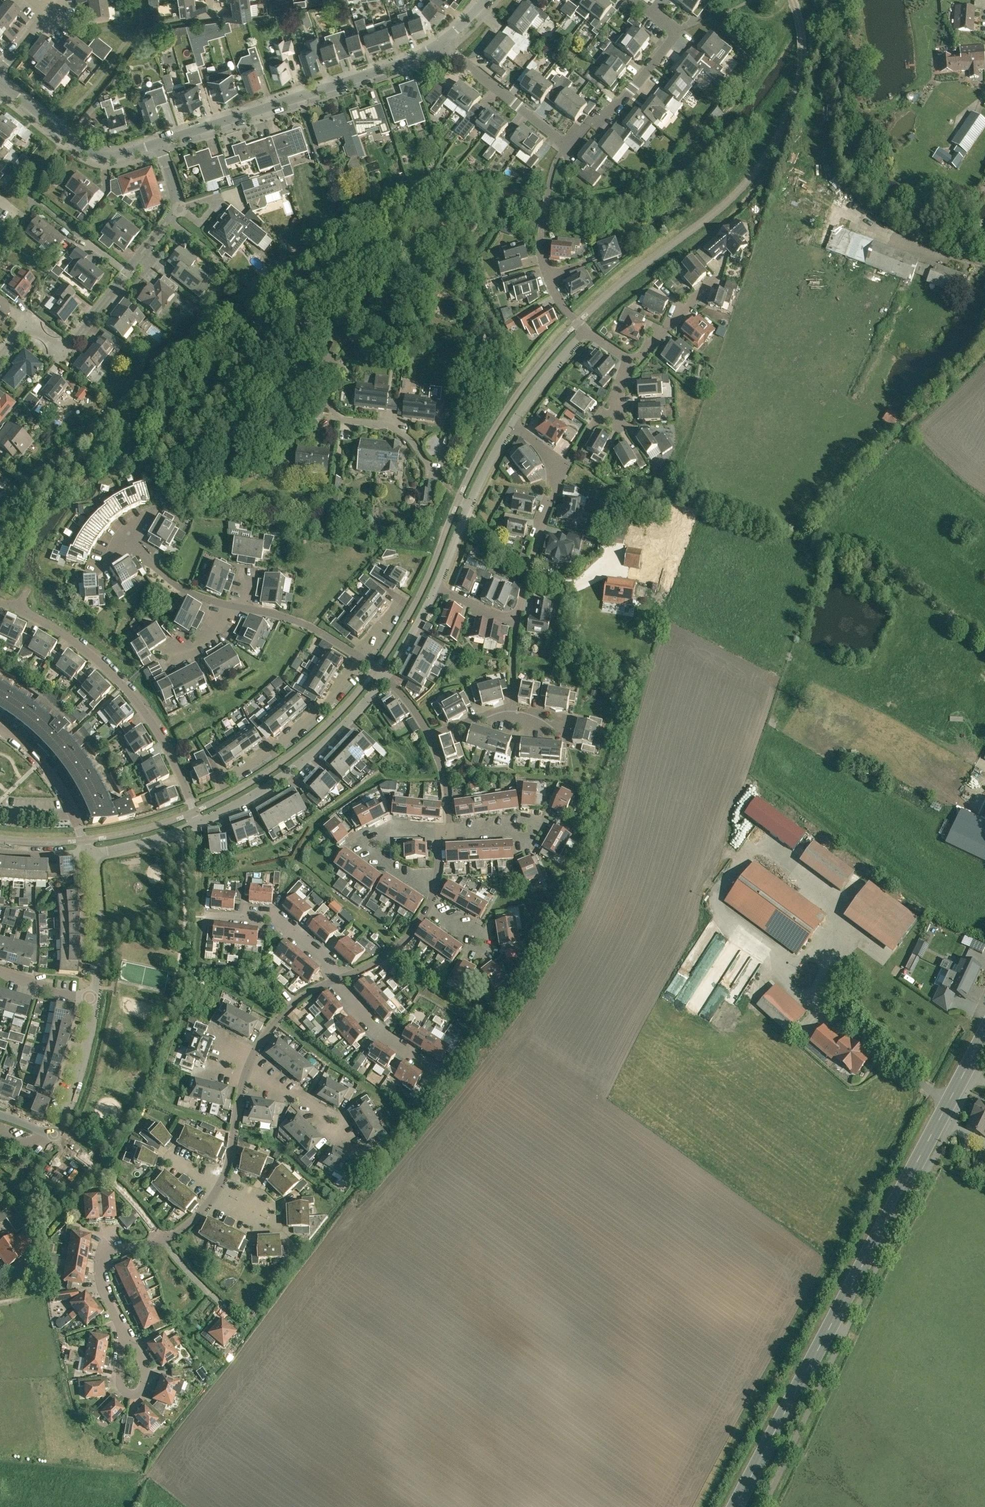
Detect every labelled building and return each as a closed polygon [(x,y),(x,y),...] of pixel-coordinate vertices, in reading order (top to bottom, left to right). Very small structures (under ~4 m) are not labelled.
[(90,12),(107,10),(106,0),(84,0),(77,1),(78,5),(88,4),(90,12)] [(207,4),(196,6),(195,0),(187,0),(177,1),(179,14),(208,10),(207,4)] [(415,16),(409,18),(411,24),(415,35),(426,31),(423,20),(432,17),(422,9),(421,8),(410,0),(413,10),(415,16)] [(422,9),(432,17),(437,21),(445,11),(435,3),(438,0),(422,0),(426,3),(422,9)] [(455,9),(459,4),(455,0),(454,0),(450,5),(455,9)] [(566,3),(560,11),(565,15),(573,5),(568,1),(569,0),(562,0),(566,3)] [(601,0),(584,0),(579,6),(589,14),(601,0)] [(602,0),(601,0),(589,14),(595,19),(590,26),(600,33),(607,23),(602,19),(612,7),(602,0)] [(705,9),(712,0),(687,0),(682,7),(692,14),(700,5),(705,9)] [(712,7),(715,9),(722,0),(717,0),(712,7)] [(629,6),(624,2),(619,8),(624,12),(629,6)] [(0,12),(0,13),(14,24),(18,17),(27,24),(29,21),(7,3),(0,12)] [(234,14),(223,15),(224,20),(252,16),(252,14),(258,13),(257,3),(251,4),(233,6),(234,14)] [(523,5),(516,15),(531,27),(538,17),(545,22),(549,17),(539,9),(535,14),(523,5)] [(573,5),(565,15),(570,19),(578,9),(573,5)] [(975,9),(960,8),(959,23),(956,23),(955,30),(973,32),(975,9)] [(80,20),(80,25),(109,21),(107,10),(90,12),(91,19),(80,20)] [(303,19),(310,17),(308,10),(301,12),(303,19)] [(406,26),(411,24),(409,18),(406,11),(398,13),(400,21),(393,24),(394,29),(398,40),(409,37),(406,26)] [(14,40),(17,36),(9,30),(14,24),(0,13),(0,29),(14,40)] [(526,33),(531,27),(516,15),(508,25),(518,34),(514,38),(527,48),(531,44),(526,40),(529,36),(526,33)] [(370,49),(381,46),(376,29),(368,31),(363,17),(355,19),(359,32),(361,40),(366,38),(370,49)] [(634,27),(626,38),(641,50),(649,39),(637,30),(641,25),(631,17),(627,22),(634,27)] [(374,23),(376,29),(381,46),(393,42),(389,31),(394,29),(393,24),(391,18),(374,23)] [(222,23),(222,21),(203,23),(207,38),(225,34),(225,32),(222,23)] [(229,21),(222,23),(225,32),(232,30),(229,21)] [(209,43),(207,38),(203,23),(186,25),(188,32),(198,65),(205,63),(201,52),(206,50),(204,44),(209,43)] [(3,37),(11,43),(14,40),(0,29),(0,40),(3,37)] [(344,29),(337,31),(342,45),(348,43),(352,55),(365,51),(361,40),(359,32),(346,36),(344,29)] [(335,47),(342,45),(337,31),(325,35),(327,43),(321,45),(327,64),(339,59),(335,47)] [(718,73),(719,74),(722,69),(719,66),(725,58),(731,50),(710,33),(697,50),(700,52),(697,57),(718,73)] [(523,53),(527,48),(514,38),(511,43),(500,35),(492,45),(507,57),(512,51),(517,55),(520,51),(523,53)] [(321,53),(316,37),(306,41),(308,48),(300,51),(307,70),(319,66),(316,54),(321,53)] [(92,54),(103,62),(112,50),(96,38),(87,50),(73,39),(63,50),(67,53),(63,59),(52,51),(54,48),(42,39),(26,58),(37,67),(34,71),(46,80),(43,84),(54,93),(70,73),(78,80),(87,68),(83,65),(92,54)] [(641,50),(626,38),(619,48),(612,42),(608,47),(618,55),(621,51),(633,60),(634,60),(635,61),(638,59),(639,57),(640,54),(639,53),(641,50)] [(287,54),(294,52),(291,42),(284,44),(277,47),(279,54),(279,57),(287,54)] [(507,57),(492,45),(484,55),(495,64),(491,69),(498,74),(495,78),(499,81),(502,77),(506,72),(499,67),(507,57)] [(961,48),(961,56),(941,58),(942,72),(962,70),(962,71),(970,71),(971,78),(979,77),(978,70),(984,69),(984,54),(984,46),(961,48)] [(614,60),(618,55),(608,47),(604,52),(611,58),(603,68),(618,80),(626,70),(614,60)] [(250,87),(250,88),(251,89),(252,89),(253,90),(253,89),(254,89),(255,89),(255,88),(255,87),(256,87),(256,86),(255,86),(261,84),(257,72),(263,70),(264,72),(264,73),(265,72),(258,52),(242,57),(239,63),(241,71),(243,71),(249,88),(250,87)] [(269,57),(273,68),(272,70),(273,74),(274,74),(276,79),(278,79),(280,79),(282,79),(284,77),(289,75),(285,60),(289,59),(287,54),(279,57),(279,54),(269,57)] [(672,72),(677,76),(677,75),(686,83),(687,82),(692,87),(693,88),(697,83),(694,81),(703,70),(714,79),(718,73),(697,57),(693,62),(685,56),(672,72)] [(520,88),(531,95),(543,80),(532,72),(538,65),(533,61),(525,71),(530,75),(520,88)] [(188,74),(192,86),(186,88),(191,104),(202,101),(197,84),(203,82),(199,67),(193,69),(194,72),(188,74)] [(238,72),(232,74),(230,68),(219,71),(225,95),(243,90),(238,72)] [(616,83),(618,80),(603,68),(595,78),(588,72),(584,78),(594,85),(598,80),(610,90),(613,91),(618,85),(616,83)] [(175,87),(170,70),(163,72),(168,89),(175,87)] [(214,98),(225,95),(219,71),(207,75),(214,98)] [(714,79),(712,80),(720,86),(726,79),(724,78),(722,76),(720,75),(719,74),(718,73),(714,79)] [(692,87),(687,82),(686,83),(677,75),(677,76),(664,92),(669,96),(665,100),(679,110),(683,105),(680,102),(682,99),(686,102),(692,95),(688,92),(692,87)] [(554,86),(559,89),(567,79),(562,76),(554,86)] [(572,83),(567,79),(559,89),(564,93),(555,106),(565,114),(577,98),(567,90),(572,83)] [(531,95),(533,97),(532,98),(532,100),(536,103),(538,103),(539,102),(541,103),(553,88),(543,80),(531,95)] [(427,82),(425,85),(422,89),(427,92),(432,85),(427,82)] [(421,103),(415,83),(401,88),(403,96),(388,101),(394,119),(395,124),(406,121),(408,127),(425,122),(419,104),(421,103)] [(458,107),(470,91),(459,83),(450,95),(446,91),(431,110),(436,115),(443,105),(453,113),(457,109),(458,107)] [(167,98),(163,85),(147,90),(144,97),(139,98),(146,119),(159,115),(155,104),(157,102),(167,98)] [(179,108),(191,104),(186,88),(174,91),(179,108)] [(434,101),(436,103),(443,93),(434,88),(425,99),(431,104),(434,101)] [(470,91),(458,107),(457,109),(455,112),(465,119),(455,131),(460,135),(474,117),(481,108),(477,104),(480,99),(479,98),(479,94),(473,90),(471,92),(470,91)] [(103,106),(105,105),(109,117),(102,120),(104,126),(110,124),(112,130),(128,125),(122,106),(114,109),(111,97),(101,100),(103,106)] [(577,98),(565,114),(575,122),(583,111),(588,115),(598,103),(592,99),(587,106),(577,98)] [(652,98),(640,114),(649,121),(652,124),(660,130),(661,129),(657,127),(661,122),(662,124),(668,116),(666,115),(669,111),(675,115),(679,110),(665,100),(662,105),(652,98)] [(381,126),(383,134),(390,132),(382,107),(364,112),(364,114),(360,116),(358,110),(350,113),(358,137),(366,134),(365,131),(381,126)] [(714,110),(720,115),(723,112),(717,107),(714,110)] [(481,108),(474,117),(460,135),(465,139),(476,125),(486,133),(498,118),(496,117),(497,116),(497,114),(492,109),(490,110),(489,111),(487,110),(486,112),(481,108)] [(641,139),(652,124),(649,121),(640,114),(635,110),(622,126),(627,130),(623,135),(636,145),(640,148),(641,148),(645,143),(641,139)] [(954,143),(960,147),(967,152),(984,126),(984,121),(974,114),(954,143)] [(325,121),(312,125),(313,129),(319,146),(325,144),(324,143),(326,143),(327,141),(327,140),(337,137),(337,138),(339,139),(341,138),(341,139),(344,138),(346,144),(344,147),(348,159),(351,160),(358,157),(354,145),(347,124),(339,127),(336,117),(333,119),(332,117),(330,116),(325,118),(324,120),(325,121)] [(491,147),(496,151),(504,141),(499,138),(508,126),(498,118),(486,133),(496,141),(491,147)] [(0,121),(0,135),(8,141),(13,135),(16,137),(17,136),(21,139),(27,130),(15,121),(11,126),(2,119),(0,121)] [(90,130),(91,129),(94,125),(88,121),(84,125),(90,130)] [(272,138),(271,139),(276,152),(280,166),(282,169),(283,172),(286,179),(291,177),(288,167),(291,166),(288,159),(287,156),(308,149),(302,135),(301,129),(300,129),(299,129),(299,128),(298,128),(297,127),(296,127),(295,128),(294,128),(293,129),(293,130),(293,131),(293,132),(280,136),(283,146),(275,148),(272,138)] [(510,142),(521,150),(533,135),(523,127),(510,142)] [(610,132),(598,148),(597,148),(607,156),(611,160),(624,143),(632,150),(636,145),(623,135),(620,140),(610,132)] [(2,162),(8,154),(5,151),(6,150),(3,147),(8,141),(0,135),(0,160),(2,162)] [(543,143),(533,135),(521,150),(531,158),(526,164),(531,168),(539,159),(534,155),(543,143)] [(245,144),(233,148),(236,157),(238,157),(241,164),(255,160),(260,173),(274,168),(276,174),(283,172),(282,169),(280,166),(276,152),(271,139),(266,140),(246,147),(245,144)] [(509,145),(504,141),(496,151),(501,155),(509,145)] [(585,150),(583,149),(579,155),(580,156),(578,159),(583,163),(579,168),(575,174),(587,183),(593,187),(601,176),(596,172),(594,171),(607,156),(597,148),(598,148),(591,143),(587,147),(585,150)] [(967,152),(960,147),(956,153),(963,158),(967,152)] [(956,153),(953,158),(940,149),(936,154),(956,168),(963,158),(956,153)] [(199,167),(205,185),(225,179),(218,158),(213,160),(209,150),(184,158),(188,170),(199,167)] [(18,164),(14,169),(17,171),(21,167),(27,159),(22,155),(16,163),(18,164)] [(538,176),(542,170),(538,167),(533,172),(538,176)] [(161,204),(150,169),(119,180),(124,194),(140,189),(146,209),(161,204)] [(259,188),(244,193),(248,205),(250,205),(251,210),(246,217),(255,225),(258,227),(261,223),(252,213),(262,210),(266,209),(268,206),(265,197),(281,192),(283,197),(290,194),(287,187),(288,187),(286,179),(283,172),(276,174),(261,179),(257,180),(259,188)] [(66,188),(76,196),(71,203),(82,212),(87,205),(92,209),(104,195),(77,174),(66,188)] [(242,185),(251,182),(248,176),(232,181),(234,187),(242,185)] [(116,180),(110,182),(110,193),(120,190),(116,180)] [(122,196),(119,200),(126,207),(130,202),(122,196)] [(226,214),(220,222),(239,237),(242,234),(258,247),(268,235),(258,228),(251,222),(241,214),(236,210),(232,215),(228,212),(226,214)] [(81,214),(77,219),(84,225),(89,220),(81,214)] [(26,232),(42,245),(46,239),(57,248),(64,239),(37,218),(26,232)] [(139,232),(123,219),(115,229),(109,224),(101,234),(124,251),(139,232)] [(212,232),(210,234),(216,239),(224,245),(229,249),(239,237),(220,222),(212,232)] [(713,260),(723,252),(724,253),(727,250),(732,255),(731,259),(740,262),(743,253),(741,250),(747,245),(741,238),(746,233),(736,222),(704,249),(713,260)] [(919,259),(854,235),(846,257),(911,281),(915,272),(919,259)] [(580,248),(580,240),(558,238),(557,245),(553,245),(552,252),(550,252),(549,260),(560,261),(560,259),(570,260),(571,253),(575,253),(575,247),(580,248)] [(617,258),(621,257),(615,240),(598,246),(604,263),(597,265),(605,276),(605,277),(619,264),(617,258)] [(65,256),(72,248),(64,241),(57,249),(65,256)] [(500,273),(512,270),(522,267),(520,260),(528,258),(523,244),(516,246),(514,245),(510,246),(509,248),(502,250),(505,259),(497,261),(500,273)] [(189,269),(196,259),(181,247),(168,262),(177,269),(172,275),(199,297),(212,281),(196,269),(194,272),(189,269)] [(68,266),(74,271),(69,277),(72,279),(73,278),(90,291),(97,281),(96,281),(101,274),(84,260),(86,257),(77,250),(69,259),(72,261),(68,266)] [(274,261),(279,268),(287,261),(282,255),(274,261)] [(692,288),(706,276),(701,271),(707,266),(697,256),(692,260),(683,267),(691,276),(685,280),(692,288)] [(934,265),(919,259),(915,272),(929,277),(934,265)] [(48,265),(44,270),(49,274),(53,269),(48,265)] [(964,276),(934,265),(929,277),(928,282),(958,293),(964,276)] [(8,288),(19,296),(22,299),(26,294),(24,292),(34,279),(22,270),(21,270),(18,268),(16,267),(13,268),(11,271),(11,274),(11,276),(15,279),(8,288)] [(573,272),(576,278),(565,284),(567,288),(565,289),(568,295),(570,294),(571,296),(587,288),(583,281),(589,278),(584,267),(573,272)] [(514,277),(503,281),(506,292),(514,290),(518,301),(527,298),(529,305),(538,299),(536,292),(538,292),(534,278),(526,280),(524,275),(514,277)] [(157,315),(178,288),(163,276),(154,289),(150,286),(138,300),(157,315)] [(654,285),(659,289),(663,284),(659,280),(654,285)] [(722,309),(724,303),(729,304),(734,290),(736,291),(738,285),(726,282),(723,293),(713,290),(708,305),(722,309)] [(64,323),(77,306),(69,300),(74,293),(63,284),(55,294),(60,299),(49,312),(64,323)] [(650,291),(643,306),(649,309),(648,311),(654,314),(655,312),(661,315),(668,300),(650,291)] [(145,318),(134,309),(131,307),(126,313),(118,306),(109,316),(112,318),(106,325),(123,339),(131,329),(133,330),(138,324),(139,325),(145,318)] [(9,315),(0,307),(0,326),(9,315)] [(548,308),(541,313),(537,307),(519,318),(525,329),(532,325),(538,334),(546,329),(545,327),(556,320),(548,308)] [(621,334),(634,339),(640,337),(645,325),(633,319),(636,313),(625,308),(619,321),(626,324),(621,334)] [(703,339),(707,334),(710,336),(715,331),(698,316),(694,322),(692,320),(682,331),(686,335),(685,337),(698,348),(704,340),(703,339)] [(228,320),(224,323),(231,332),(237,328),(230,320),(228,320)] [(512,320),(506,323),(509,329),(515,325),(512,320)] [(374,336),(364,334),(362,348),(377,350),(378,341),(374,341),(374,336)] [(98,368),(113,349),(98,338),(84,356),(82,355),(72,366),(86,377),(95,366),(98,368)] [(668,365),(676,372),(693,351),(680,340),(674,348),(671,346),(662,357),(669,364),(668,365)] [(31,379),(42,366),(24,351),(17,360),(19,361),(3,381),(14,390),(26,375),(31,379)] [(187,351),(182,356),(186,360),(191,355),(187,351)] [(606,357),(604,359),(595,351),(588,360),(583,356),(575,365),(580,369),(584,365),(593,373),(594,371),(606,358),(606,357)] [(404,356),(395,354),(394,363),(403,365),(404,356)] [(594,371),(603,379),(599,383),(603,388),(611,379),(607,375),(615,366),(606,358),(594,371)] [(414,362),(405,361),(403,377),(412,378),(414,362)] [(651,376),(651,384),(638,384),(638,386),(636,387),(636,391),(638,392),(639,397),(657,395),(662,395),(661,383),(663,383),(662,375),(651,376)] [(54,403),(67,387),(55,377),(41,394),(54,403)] [(377,408),(386,409),(387,409),(386,409),(387,400),(389,388),(389,387),(357,383),(357,384),(358,384),(357,391),(358,391),(356,405),(356,406),(371,407),(372,406),(377,406),(377,408)] [(77,394),(83,399),(87,393),(81,388),(77,394)] [(403,417),(412,418),(413,417),(418,417),(418,419),(434,421),(434,420),(433,420),(435,406),(436,406),(437,400),(440,400),(442,389),(431,388),(429,398),(429,397),(421,396),(421,397),(405,395),(405,396),(406,396),(405,405),(403,415),(403,417)] [(601,389),(598,395),(604,398),(607,392),(601,389)] [(563,407),(576,416),(579,412),(584,416),(589,410),(591,411),(596,403),(590,398),(589,400),(588,399),(579,393),(573,401),(569,398),(563,407)] [(29,413),(38,402),(29,394),(20,405),(29,413)] [(4,417),(15,404),(5,396),(0,402),(0,423),(4,417)] [(638,421),(660,420),(660,406),(657,406),(657,400),(649,400),(649,407),(639,407),(639,414),(638,415),(638,421)] [(119,402),(113,407),(119,414),(125,409),(119,402)] [(882,418),(893,428),(903,418),(892,407),(882,418)] [(19,408),(13,414),(19,419),(25,413),(19,408)] [(310,408),(308,421),(308,427),(316,428),(318,418),(322,418),(323,409),(310,408)] [(544,437),(546,438),(557,423),(544,414),(546,412),(541,408),(536,415),(544,421),(536,431),(538,433),(538,435),(542,437),(544,437)] [(50,421),(45,416),(42,421),(48,426),(50,424),(49,423),(50,421)] [(557,423),(546,438),(548,440),(549,442),(552,445),(555,444),(556,445),(564,435),(567,437),(566,439),(571,443),(578,433),(568,426),(566,429),(557,423)] [(14,428),(0,446),(0,447),(12,456),(17,451),(22,455),(32,443),(14,428)] [(672,448),(662,433),(652,440),(647,432),(637,439),(647,454),(657,447),(662,455),(672,448)] [(591,460),(601,465),(607,455),(601,452),(608,439),(597,433),(587,450),(594,454),(591,460)] [(357,470),(377,472),(380,442),(361,439),(357,470)] [(380,442),(377,472),(396,475),(400,444),(380,442)] [(646,466),(639,453),(633,456),(626,445),(615,451),(624,469),(636,462),(640,469),(646,466)] [(519,469),(534,458),(527,448),(521,453),(515,446),(509,456),(519,469)] [(312,470),(311,471),(318,472),(318,471),(327,472),(329,451),(330,451),(330,450),(320,449),(320,451),(314,451),(315,449),(298,447),(298,454),(299,454),(297,468),(296,468),(296,469),(297,469),(298,468),(312,470)] [(542,467),(534,458),(519,469),(531,484),(542,480),(536,472),(542,467)] [(340,479),(333,478),(332,491),(338,491),(340,479)] [(132,487),(139,505),(148,502),(144,483),(132,487)] [(122,493),(130,509),(139,505),(132,487),(133,489),(122,493)] [(559,510),(558,519),(576,522),(579,506),(585,507),(586,500),(588,500),(589,495),(576,488),(575,494),(574,500),(566,499),(565,505),(565,507),(564,511),(559,510)] [(429,490),(422,489),(421,502),(427,503),(429,490)] [(511,509),(532,514),(533,509),(535,509),(535,508),(536,506),(535,505),(534,504),(535,499),(520,496),(521,490),(515,489),(513,495),(514,495),(511,509)] [(130,509),(122,493),(112,499),(122,514),(130,509)] [(122,514),(112,499),(103,506),(114,519),(122,514)] [(0,518),(0,521),(5,526),(12,517),(5,512),(0,518)] [(90,521),(103,532),(110,525),(98,512),(90,521)] [(505,515),(503,524),(509,526),(507,534),(508,534),(508,536),(516,538),(516,536),(524,538),(527,524),(524,524),(516,522),(517,516),(505,513),(505,515)] [(158,517),(153,526),(173,538),(178,530),(170,525),(170,524),(158,517)] [(83,529),(97,539),(103,532),(90,521),(83,529)] [(967,525),(958,538),(966,543),(975,531),(967,525)] [(173,538),(153,526),(147,535),(160,543),(160,541),(169,546),(173,538)] [(92,547),(97,539),(83,529),(77,539),(92,547)] [(246,564),(250,539),(251,533),(241,532),(240,538),(236,537),(237,535),(236,535),(235,541),(233,555),(241,556),(240,563),(246,564)] [(580,550),(582,537),(570,534),(568,541),(566,541),(566,540),(565,540),(565,541),(559,539),(560,539),(559,538),(559,539),(550,536),(544,555),(553,558),(552,561),(559,563),(560,560),(569,563),(573,549),(580,550)] [(262,560),(264,549),(269,550),(273,538),(266,536),(265,540),(265,542),(250,539),(246,564),(253,566),(254,559),(262,560)] [(87,556),(92,547),(77,539),(72,549),(71,549),(87,556)] [(84,566),(87,556),(71,549),(72,549),(70,548),(65,560),(84,566)] [(628,548),(624,566),(639,568),(642,550),(628,548)] [(127,558),(118,564),(129,580),(137,575),(134,571),(135,570),(127,558)] [(212,563),(208,576),(232,584),(234,578),(227,576),(230,568),(217,563),(217,564),(210,561),(210,562),(212,563)] [(117,582),(118,581),(121,585),(129,580),(118,564),(109,570),(117,582)] [(481,583),(485,572),(466,564),(456,587),(469,592),(474,581),(481,583)] [(407,579),(404,577),(407,573),(397,568),(395,571),(389,567),(385,573),(375,566),(369,576),(384,584),(387,580),(400,588),(407,579)] [(492,575),(485,572),(481,583),(480,585),(486,588),(481,601),(492,605),(501,585),(500,585),(499,587),(489,582),(492,575)] [(230,590),(232,584),(208,576),(203,590),(201,589),(207,592),(221,596),(223,588),(230,590)] [(259,583),(258,589),(283,593),(285,579),(287,580),(287,579),(281,578),(268,576),(267,576),(266,584),(259,583)] [(607,578),(603,602),(611,603),(610,608),(616,609),(617,604),(632,606),(636,582),(607,578)] [(98,600),(98,596),(97,579),(83,580),(84,601),(98,600)] [(374,594),(379,587),(370,579),(364,586),(370,590),(363,599),(379,613),(386,604),(374,594)] [(501,585),(492,605),(492,606),(493,604),(504,608),(509,595),(518,599),(521,585),(514,583),(511,590),(501,585)] [(280,607),(283,593),(258,589),(257,595),(264,597),(262,605),(276,607),(282,608),(283,608),(280,607)] [(120,591),(115,594),(119,600),(121,598),(124,596),(120,591)] [(184,598),(178,611),(201,622),(204,617),(197,614),(201,606),(188,600),(183,597),(182,597),(184,598)] [(350,602),(370,619),(377,611),(379,613),(363,599),(359,604),(353,599),(350,602)] [(535,618),(530,617),(527,632),(548,635),(550,621),(548,621),(551,602),(538,600),(535,618)] [(370,619),(350,602),(347,606),(353,611),(349,615),(365,629),(363,627),(370,619)] [(464,620),(458,618),(461,610),(448,605),(440,626),(448,629),(445,637),(457,641),(461,630),(464,620)] [(192,625),(198,628),(201,622),(178,611),(172,624),(170,623),(169,624),(175,627),(175,626),(188,633),(192,625)] [(365,629),(349,615),(342,624),(336,619),(330,626),(340,634),(345,627),(358,638),(365,629)] [(0,627),(0,636),(7,640),(16,621),(5,617),(0,627)] [(239,626),(261,638),(267,625),(269,626),(270,626),(264,623),(251,617),(247,624),(241,621),(239,626)] [(16,621),(7,640),(16,644),(14,647),(20,650),(26,639),(21,637),(26,626),(16,621)] [(145,629),(156,646),(166,640),(156,626),(157,626),(153,621),(154,623),(145,629)] [(467,637),(485,641),(489,623),(477,621),(475,631),(469,630),(467,637)] [(429,633),(433,626),(427,623),(423,630),(429,633)] [(500,626),(489,623),(485,641),(503,645),(504,637),(498,636),(500,626)] [(255,651),(261,638),(239,626),(235,633),(242,636),(238,643),(251,649),(251,650),(256,653),(257,652),(255,651)] [(167,632),(171,637),(176,632),(171,628),(167,632)] [(135,634),(150,656),(151,656),(148,652),(156,646),(145,629),(136,635),(135,633),(135,634)] [(31,656),(33,653),(36,655),(47,638),(37,632),(31,642),(26,639),(20,650),(17,656),(22,658),(31,656)] [(148,658),(150,656),(135,634),(138,639),(133,642),(131,640),(128,643),(132,649),(132,648),(144,666),(151,662),(148,658)] [(47,638),(36,655),(44,660),(46,658),(52,662),(55,657),(50,654),(56,644),(47,638)] [(422,639),(417,649),(437,660),(445,645),(432,638),(429,643),(423,639),(422,640),(422,639)] [(325,650),(319,660),(338,671),(343,661),(329,653),(333,647),(322,640),(319,646),(325,650)] [(214,650),(228,671),(240,664),(241,666),(241,665),(238,660),(230,648),(223,652),(220,646),(214,650)] [(437,660),(417,649),(412,659),(440,673),(442,669),(434,665),(437,660)] [(228,671),(214,650),(209,653),(212,659),(205,663),(213,675),(216,681),(217,680),(215,679),(228,671)] [(55,657),(52,662),(57,666),(56,668),(63,674),(76,658),(67,651),(60,660),(55,657)] [(580,656),(574,660),(578,667),(585,663),(580,656)] [(76,658),(63,674),(71,680),(73,678),(78,682),(82,678),(78,674),(85,665),(76,658)] [(296,670),(300,661),(293,659),(289,668),(296,670)] [(438,677),(440,673),(412,659),(407,668),(427,679),(430,673),(438,677)] [(307,665),(330,679),(335,670),(337,671),(338,671),(319,660),(316,665),(310,661),(307,665)] [(150,671),(160,666),(158,663),(148,668),(150,671)] [(311,673),(308,678),(326,689),(324,688),(330,679),(307,665),(304,663),(302,667),(311,673)] [(0,669),(0,670),(15,678),(17,674),(2,666),(0,669)] [(150,671),(152,675),(162,669),(160,666),(150,671)] [(205,683),(198,668),(197,666),(187,671),(196,689),(205,684),(207,686),(206,683),(205,683)] [(427,679),(407,668),(402,678),(402,679),(408,682),(406,687),(419,694),(427,679)] [(163,673),(162,669),(152,675),(153,678),(161,674),(163,673)] [(186,694),(196,689),(187,671),(177,676),(186,694)] [(86,682),(82,678),(78,682),(83,687),(81,689),(88,696),(102,682),(94,674),(86,682)] [(153,678),(156,683),(154,684),(158,692),(160,691),(163,697),(166,703),(170,701),(169,699),(175,696),(177,701),(178,701),(165,677),(163,678),(161,674),(153,678)] [(177,699),(186,694),(177,676),(168,681),(166,677),(165,677),(178,701),(177,699)] [(320,699),(326,689),(308,678),(302,688),(296,684),(293,689),(304,695),(307,690),(320,699)] [(505,680),(488,685),(493,705),(499,701),(504,700),(501,691),(507,689),(505,680)] [(522,680),(518,702),(526,704),(526,703),(530,704),(530,705),(531,705),(532,696),(538,697),(540,684),(522,680)] [(66,734),(64,732),(76,721),(69,714),(61,706),(51,698),(45,693),(37,687),(31,682),(27,688),(39,697),(33,705),(35,706),(34,708),(26,702),(17,696),(10,692),(1,687),(0,686),(0,712),(4,715),(12,720),(20,726),(33,737),(40,744),(52,756),(58,763),(62,768),(68,777),(73,785),(77,790),(81,799),(86,808),(89,815),(92,822),(92,823),(92,824),(102,820),(103,824),(102,824),(118,821),(134,817),(128,801),(113,807),(113,808),(111,808),(110,807),(106,798),(101,789),(97,780),(92,772),(86,764),(80,755),(76,750),(78,749),(86,743),(90,749),(96,756),(102,752),(96,745),(90,736),(82,728),(70,739),(66,734)] [(103,700),(102,699),(102,698),(110,690),(102,682),(88,696),(93,701),(89,706),(93,710),(103,700)] [(487,704),(493,705),(488,685),(478,688),(476,684),(470,685),(475,703),(481,701),(482,706),(487,704)] [(550,708),(556,712),(559,691),(549,689),(549,685),(543,684),(541,697),(547,698),(545,708),(550,708)] [(284,700),(297,714),(305,706),(288,687),(284,690),(289,695),(284,700)] [(271,693),(267,688),(263,692),(267,697),(271,693)] [(54,699),(58,694),(54,691),(50,695),(54,699)] [(576,694),(559,691),(556,712),(562,711),(567,711),(569,702),(575,703),(576,694)] [(464,692),(449,701),(459,719),(463,714),(467,712),(465,708),(471,705),(464,692)] [(274,698),(271,701),(289,721),(297,714),(284,700),(279,704),(274,698)] [(393,699),(392,698),(383,705),(388,711),(383,715),(391,727),(409,714),(399,700),(396,702),(393,699)] [(105,715),(110,720),(126,708),(118,699),(109,707),(108,705),(97,714),(100,719),(105,715)] [(289,721),(271,701),(268,704),(273,710),(268,714),(282,730),(281,728),(289,721)] [(452,720),(459,719),(449,701),(439,706),(437,702),(431,705),(438,717),(443,714),(448,722),(452,720)] [(126,708),(110,720),(116,728),(118,726),(123,732),(127,728),(124,724),(133,717),(126,708)] [(70,715),(76,721),(79,723),(87,716),(83,712),(80,715),(75,710),(70,715)] [(274,737),(282,730),(268,714),(260,721),(255,715),(249,720),(258,730),(263,725),(274,737)] [(578,725),(574,731),(594,736),(597,726),(601,727),(602,720),(590,717),(588,723),(579,721),(578,725)] [(246,728),(241,732),(252,747),(261,741),(246,719),(242,722),(246,728)] [(414,719),(408,724),(413,732),(420,728),(414,719)] [(127,728),(123,732),(126,737),(124,739),(129,747),(146,737),(140,727),(131,733),(127,728)] [(462,743),(477,748),(483,728),(477,728),(472,727),(470,731),(466,730),(462,743)] [(486,751),(492,733),(487,732),(483,728),(477,748),(486,751)] [(232,729),(228,732),(243,753),(252,747),(241,732),(236,735),(232,729)] [(591,747),(594,736),(574,731),(574,737),(573,742),(583,745),(581,751),(594,754),(595,748),(591,747)] [(234,759),(243,753),(228,732),(224,734),(228,740),(223,744),(236,761),(234,759)] [(356,732),(348,740),(365,756),(376,743),(366,733),(362,738),(356,732),(356,733),(356,732)] [(486,751),(496,754),(502,734),(496,734),(492,733),(486,751)] [(502,734),(496,754),(510,758),(514,745),(510,744),(512,739),(507,738),(502,734)] [(146,737),(129,747),(134,755),(137,754),(140,760),(146,757),(143,752),(152,746),(146,737)] [(447,763),(464,757),(460,744),(454,746),(451,737),(450,738),(451,738),(447,740),(447,739),(439,741),(447,763)] [(348,740),(341,748),(364,770),(367,766),(360,761),(365,756),(348,740)] [(515,759),(530,760),(532,740),(526,741),(521,741),(521,745),(516,745),(515,759)] [(530,760),(540,761),(542,743),(537,742),(532,740),(530,760)] [(540,761),(550,762),(552,742),(546,743),(542,743),(540,761)] [(552,742),(550,762),(565,763),(566,750),(562,749),(563,744),(558,744),(552,742)] [(236,761),(223,744),(214,750),(210,744),(205,748),(212,758),(217,755),(226,768),(236,761)] [(361,773),(364,770),(341,748),(333,756),(350,772),(354,767),(361,773)] [(210,779),(208,775),(204,765),(209,762),(204,751),(194,755),(197,762),(191,765),(194,772),(190,774),(194,784),(199,782),(200,784),(210,779)] [(345,777),(350,772),(333,756),(326,764),(326,765),(349,786),(352,782),(345,777)] [(146,757),(140,760),(144,766),(141,767),(145,776),(163,767),(158,757),(148,762),(146,757)] [(163,767),(145,776),(149,785),(146,787),(149,793),(160,788),(158,783),(168,778),(163,767)] [(320,770),(313,778),(329,794),(341,781),(330,771),(326,775),(320,770)] [(114,772),(110,774),(120,794),(124,791),(114,772)] [(318,806),(329,794),(313,778),(305,786),(311,792),(307,796),(318,806)] [(542,795),(536,795),(537,787),(524,786),(522,806),(521,806),(523,806),(522,808),(529,809),(529,807),(543,808),(541,807),(542,795)] [(177,800),(173,789),(162,793),(160,788),(149,793),(151,799),(155,798),(159,809),(170,805),(170,803),(177,800)] [(500,790),(503,811),(518,809),(516,794),(515,794),(515,788),(510,789),(510,795),(501,796),(500,790)] [(503,811),(500,790),(495,791),(496,797),(487,798),(486,792),(489,813),(503,811)] [(295,791),(285,797),(297,816),(312,808),(304,795),(299,798),(295,791)] [(558,812),(558,813),(563,816),(564,814),(566,815),(565,814),(573,796),(562,791),(559,798),(553,795),(548,806),(546,806),(558,812)] [(472,794),(475,815),(489,813),(486,792),(481,793),(481,799),(473,800),(472,794)] [(392,815),(407,817),(410,795),(409,795),(409,801),(400,800),(400,794),(395,794),(394,800),(392,815)] [(475,815),(472,794),(467,795),(467,801),(458,803),(460,818),(475,815)] [(414,796),(410,795),(407,817),(422,818),(424,797),(423,803),(414,802),(414,796)] [(285,797),(276,802),(292,829),(296,827),(291,820),(297,816),(285,797)] [(422,818),(436,820),(438,805),(429,804),(429,798),(424,797),(422,818)] [(757,798),(745,815),(793,850),(805,834),(757,798)] [(375,801),(365,806),(374,824),(379,821),(379,820),(391,813),(389,814),(383,803),(378,806),(375,801)] [(276,802),(267,808),(278,827),(284,824),(288,831),(292,829),(276,802)] [(369,827),(374,824),(365,806),(354,812),(357,817),(351,819),(357,830),(355,831),(356,831),(368,825),(369,827)] [(273,831),(278,827),(267,808),(257,813),(257,814),(273,840),(277,838),(273,831)] [(251,815),(241,819),(248,841),(264,835),(259,821),(254,823),(251,815)] [(232,846),(248,841),(241,819),(230,823),(233,830),(227,832),(232,846)] [(345,841),(343,840),(354,831),(353,831),(352,832),(344,823),(340,827),(335,821),(325,829),(338,844),(337,845),(338,844),(340,846),(345,841)] [(550,832),(547,837),(565,847),(571,837),(566,834),(569,829),(558,823),(559,821),(552,833),(550,832)] [(945,844),(984,862),(984,835),(956,821),(945,844)] [(227,839),(221,839),(220,831),(208,833),(209,838),(204,838),(206,856),(228,854),(227,839)] [(559,857),(565,847),(547,837),(544,843),(546,844),(539,856),(540,856),(541,854),(551,860),(551,861),(561,866),(561,865),(564,859),(559,857)] [(426,852),(426,838),(425,838),(425,840),(413,840),(413,846),(405,846),(406,859),(426,858),(426,860),(426,858),(428,858),(428,852),(426,852)] [(502,872),(502,868),(501,841),(495,842),(495,844),(490,844),(491,861),(497,861),(499,869),(501,872),(502,872)] [(513,860),(512,843),(506,843),(506,841),(501,841),(502,868),(506,868),(506,860),(513,860)] [(468,845),(469,862),(476,862),(477,869),(480,869),(479,842),(474,843),(474,845),(468,845)] [(485,862),(491,861),(490,844),(485,844),(485,842),(479,842),(480,869),(484,869),(485,862)] [(463,863),(469,862),(468,845),(463,845),(463,843),(458,844),(459,870),(462,870),(463,863)] [(854,873),(814,843),(801,861),(841,891),(854,873)] [(459,870),(458,844),(452,844),(452,846),(446,846),(447,863),(454,863),(456,870),(459,870)] [(337,875),(339,877),(356,856),(351,853),(350,854),(346,851),(335,865),(341,869),(337,875)] [(356,856),(339,877),(343,879),(348,874),(353,878),(363,864),(359,861),(360,859),(356,856)] [(519,864),(517,865),(519,864),(527,883),(537,878),(540,883),(546,880),(546,881),(541,868),(536,857),(538,856),(525,861),(524,860),(518,862),(519,864)] [(4,862),(2,881),(13,882),(14,862),(4,862)] [(14,862),(13,882),(24,882),(25,863),(14,862)] [(35,883),(36,864),(25,863),(24,882),(35,883)] [(47,865),(47,879),(62,878),(62,877),(73,876),(72,863),(59,864),(47,865)] [(826,916),(755,863),(749,871),(726,901),(798,954),(820,925),(820,924),(826,916)] [(47,879),(47,865),(47,864),(36,864),(35,883),(47,883),(47,879)] [(357,890),(373,869),(369,866),(368,867),(363,864),(353,878),(358,882),(354,888),(357,890)] [(373,869),(357,890),(360,892),(365,887),(371,891),(381,877),(376,874),(377,872),(373,869)] [(383,903),(397,881),(393,878),(391,879),(387,876),(377,891),(383,895),(380,901),(383,903)] [(337,881),(332,887),(341,893),(346,887),(337,881)] [(396,903),(405,888),(401,885),(402,884),(397,881),(383,903),(385,905),(390,899),(396,903)] [(303,902),(295,894),(303,886),(299,882),(287,895),(291,899),(283,908),(291,915),(303,902)] [(455,904),(465,885),(461,883),(458,888),(449,883),(442,896),(455,904)] [(236,893),(224,892),(223,910),(234,911),(235,900),(240,901),(242,885),(236,884),(236,893)] [(917,920),(869,884),(845,917),(893,952),(917,920)] [(261,904),(262,886),(251,885),(251,886),(246,885),(245,890),(251,891),(250,903),(261,904)] [(455,904),(467,911),(478,893),(474,890),(470,895),(462,891),(465,885),(455,904)] [(274,887),(262,886),(261,904),(272,905),(274,887)] [(346,887),(341,893),(347,897),(351,891),(346,887)] [(401,915),(415,892),(411,889),(410,891),(405,888),(396,903),(401,906),(398,913),(401,915)] [(207,896),(213,897),(212,909),(223,910),(224,892),(213,891),(213,892),(208,891),(207,896)] [(355,892),(350,900),(353,902),(358,895),(355,892)] [(415,892),(401,915),(404,917),(408,911),(414,915),(424,900),(419,897),(420,895),(415,892)] [(315,900),(321,905),(323,902),(314,893),(311,896),(315,900)] [(478,893),(467,911),(480,918),(488,905),(487,905),(490,900),(493,896),(488,894),(486,897),(483,902),(475,898),(478,893)] [(58,908),(77,907),(77,900),(76,895),(57,897),(58,908)] [(331,900),(325,907),(335,915),(341,909),(331,900)] [(312,918),(313,916),(315,914),(311,910),(312,909),(303,902),(291,915),(300,923),(308,914),(312,918)] [(375,903),(370,909),(376,913),(379,909),(380,906),(375,903)] [(78,918),(77,907),(58,908),(59,919),(78,918)] [(342,911),(338,916),(349,924),(352,919),(342,911)] [(383,911),(377,918),(383,922),(388,914),(383,911)] [(316,913),(315,914),(313,916),(317,920),(309,929),(317,937),(329,923),(321,916),(320,916),(316,913)] [(497,935),(517,932),(515,920),(510,921),(509,915),(497,917),(496,915),(498,929),(496,929),(497,935)] [(78,918),(59,919),(59,930),(79,929),(78,918)] [(338,931),(329,923),(317,937),(326,944),(334,935),(338,939),(339,938),(341,935),(337,931),(338,931)] [(421,949),(436,928),(432,924),(431,926),(426,923),(416,937),(422,941),(418,947),(421,949)] [(226,925),(215,924),(214,936),(208,935),(206,951),(213,952),(214,942),(224,943),(226,925)] [(237,927),(226,925),(224,943),(235,945),(237,927)] [(735,1002),(762,960),(706,926),(700,935),(709,941),(706,946),(712,950),(713,947),(721,951),(710,969),(707,967),(683,1006),(708,1022),(725,995),(735,1002)] [(235,945),(245,946),(247,928),(237,927),(235,945)] [(257,941),(259,929),(247,928),(245,946),(256,947),(257,946),(262,947),(263,942),(257,941)] [(434,950),(444,935),(440,932),(441,931),(436,928),(421,949),(424,951),(429,946),(434,950)] [(79,941),(79,929),(59,930),(60,940),(79,941)] [(518,943),(517,932),(497,935),(498,941),(500,941),(502,954),(502,953),(514,951),(515,951),(525,950),(525,949),(523,942),(518,943)] [(339,938),(343,942),(335,951),(344,958),(355,944),(347,937),(346,938),(342,934),(341,935),(339,938)] [(15,936),(11,935),(10,939),(3,937),(2,942),(0,948),(0,960),(7,962),(15,936)] [(439,962),(454,940),(450,937),(448,938),(444,935),(434,950),(439,953),(436,960),(439,962)] [(17,965),(22,948),(24,942),(14,939),(15,936),(7,962),(17,965)] [(79,941),(60,940),(60,951),(79,952),(79,941)] [(446,958),(452,962),(462,948),(457,945),(459,943),(454,940),(439,962),(441,964),(446,958)] [(970,948),(982,954),(984,948),(984,946),(973,940),(970,948)] [(275,955),(283,962),(295,949),(286,941),(278,951),(274,947),(271,951),(275,954),(275,955)] [(36,964),(37,946),(24,942),(22,948),(17,965),(28,968),(30,963),(36,964)] [(927,945),(919,942),(913,955),(920,959),(927,945)] [(357,943),(355,944),(344,958),(352,965),(365,950),(357,943)] [(290,971),(292,969),(303,956),(295,949),(283,962),(281,964),(290,971)] [(60,951),(59,962),(78,963),(79,952),(60,951)] [(514,951),(505,953),(506,959),(516,958),(515,951),(514,951)] [(292,969),(300,976),(311,962),(303,956),(292,969)] [(910,956),(902,969),(906,971),(914,959),(910,956)] [(497,961),(499,960),(498,959),(488,968),(486,966),(481,970),(482,972),(481,973),(483,972),(495,988),(505,980),(500,974),(505,970),(497,961)] [(981,968),(963,960),(960,967),(944,959),(940,968),(946,971),(946,972),(949,973),(973,984),(981,968)] [(456,982),(466,987),(475,970),(476,970),(477,970),(475,969),(476,967),(470,964),(469,966),(457,960),(458,961),(453,972),(446,984),(447,984),(453,987),(456,982)] [(78,963),(59,962),(59,973),(78,975),(78,963)] [(311,962),(300,976),(308,983),(320,970),(311,962)] [(216,963),(215,974),(225,975),(226,970),(223,970),(224,964),(216,963)] [(973,984),(949,973),(942,989),(955,995),(966,1000),(973,984)] [(354,989),(362,998),(375,985),(368,977),(363,981),(359,977),(354,982),(354,986),(356,988),(354,989)] [(369,1006),(383,993),(375,985),(362,998),(369,1006)] [(805,1014),(775,986),(757,1005),(788,1033),(805,1014)] [(955,995),(942,989),(939,988),(932,1002),(947,1013),(955,995)] [(4,1012),(9,994),(0,992),(0,1010),(4,1012)] [(315,1005),(322,1013),(336,1001),(328,993),(315,1005)] [(383,993),(369,1006),(377,1014),(390,1001),(383,993)] [(4,1012),(15,1015),(20,997),(9,994),(4,1012)] [(25,999),(20,997),(15,1015),(13,1019),(24,1022),(30,1002),(25,1001),(25,999)] [(229,1028),(238,1012),(228,1007),(231,1002),(225,999),(219,1011),(225,1014),(219,1023),(229,1028)] [(334,1024),(334,1025),(338,1022),(334,1017),(343,1009),(336,1001),(322,1013),(330,1021),(324,1026),(328,1030),(334,1024)] [(390,1001),(377,1014),(384,1022),(393,1014),(397,1018),(405,1010),(401,1006),(397,1010),(390,1001)] [(54,1014),(72,1018),(74,1006),(56,1003),(54,1014)] [(229,1028),(239,1033),(248,1017),(238,1012),(229,1028)] [(70,1029),(72,1018),(54,1014),(52,1025),(70,1029)] [(412,1044),(422,1029),(412,1023),(415,1018),(411,1015),(404,1025),(409,1028),(403,1038),(412,1044)] [(257,1023),(257,1022),(248,1017),(239,1033),(249,1039),(254,1029),(259,1032),(261,1028),(256,1025),(257,1023)] [(333,1034),(337,1030),(345,1038),(358,1026),(351,1018),(342,1026),(338,1022),(334,1025),(329,1030),(333,1034)] [(190,1045),(208,1052),(212,1041),(203,1038),(205,1033),(206,1033),(208,1027),(196,1023),(194,1029),(197,1030),(194,1040),(192,1039),(190,1045)] [(52,1025),(49,1035),(68,1040),(70,1029),(52,1025)] [(447,1031),(452,1034),(456,1028),(451,1025),(451,1026),(447,1031)] [(365,1035),(358,1026),(345,1038),(352,1047),(353,1046),(356,1050),(360,1047),(356,1043),(365,1035)] [(834,1036),(824,1027),(812,1041),(813,1042),(813,1041),(823,1050),(834,1036)] [(431,1034),(422,1029),(412,1044),(421,1050),(431,1034)] [(318,1035),(321,1041),(330,1036),(326,1031),(318,1035)] [(16,1042),(21,1044),(24,1036),(18,1034),(10,1032),(8,1040),(16,1042)] [(431,1034),(421,1050),(430,1055),(440,1040),(431,1034)] [(49,1035),(47,1046),(65,1051),(68,1040),(49,1035)] [(331,1042),(335,1040),(332,1035),(323,1041),(328,1049),(333,1045),(331,1042)] [(853,1044),(847,1039),(846,1039),(843,1044),(834,1036),(823,1050),(831,1057),(832,1058),(834,1055),(839,1060),(840,1061),(849,1069),(850,1070),(850,1069),(856,1074),(857,1074),(857,1073),(869,1059),(870,1058),(869,1058),(864,1053),(864,1052),(854,1044),(853,1043),(853,1044)] [(279,1041),(277,1043),(273,1039),(270,1043),(274,1047),(267,1055),(276,1062),(288,1048),(279,1041)] [(440,1040),(430,1055),(440,1061),(446,1051),(451,1054),(454,1050),(449,1047),(449,1046),(440,1040)] [(367,1058),(376,1064),(386,1049),(377,1043),(370,1053),(366,1050),(359,1060),(364,1063),(367,1058)] [(195,1059),(205,1063),(208,1052),(190,1045),(188,1051),(189,1052),(186,1061),(182,1060),(180,1066),(192,1071),(194,1064),(193,1064),(195,1059)] [(62,1062),(65,1051),(47,1046),(44,1056),(62,1062)] [(296,1055),(288,1048),(276,1062),(284,1069),(296,1055)] [(386,1070),(391,1073),(393,1069),(389,1066),(396,1056),(386,1049),(376,1064),(385,1071),(386,1070)] [(296,1055),(284,1069),(293,1076),(304,1062),(296,1055)] [(44,1056),(41,1067),(59,1073),(62,1062),(44,1056)] [(10,1069),(13,1059),(7,1057),(3,1066),(10,1069)] [(316,1075),(311,1071),(313,1069),(304,1062),(293,1076),(301,1083),(308,1075),(313,1079),(316,1075)] [(395,1077),(404,1083),(414,1069),(405,1062),(398,1072),(393,1069),(391,1073),(395,1076),(395,1077)] [(55,1084),(59,1073),(41,1067),(38,1077),(55,1084)] [(416,1085),(423,1075),(414,1069),(404,1083),(402,1085),(412,1092),(410,1095),(414,1098),(421,1088),(416,1085)] [(329,1102),(338,1084),(329,1079),(330,1077),(325,1073),(319,1084),(324,1087),(319,1097),(329,1102)] [(5,1082),(0,1095),(0,1099),(6,1101),(7,1099),(11,1100),(12,1097),(17,1099),(22,1088),(22,1086),(21,1081),(7,1075),(5,1082)] [(55,1084),(38,1077),(34,1087),(34,1088),(37,1089),(50,1094),(52,1094),(55,1084)] [(191,1098),(202,1101),(207,1084),(196,1081),(193,1091),(187,1090),(184,1102),(190,1104),(191,1098)] [(217,1086),(207,1084),(202,1101),(213,1104),(217,1086)] [(338,1084),(329,1102),(338,1108),(344,1098),(349,1102),(355,1091),(350,1087),(348,1090),(338,1084)] [(228,1089),(217,1086),(213,1104),(223,1107),(224,1104),(230,1106),(231,1101),(225,1100),(228,1089)] [(48,1105),(50,1094),(37,1089),(36,1093),(35,1101),(36,1101),(31,1112),(43,1117),(48,1105)] [(356,1123),(372,1114),(366,1104),(370,1102),(367,1096),(356,1103),(359,1108),(350,1114),(356,1123)] [(260,1125),(264,1103),(252,1101),(251,1112),(245,1111),(243,1123),(249,1124),(249,1123),(260,1125)] [(980,1102),(981,1102),(980,1102),(979,1103),(972,1117),(972,1118),(973,1119),(968,1128),(967,1129),(968,1130),(969,1129),(984,1137),(984,1105),(980,1102)] [(271,1128),(277,1129),(279,1116),(273,1115),(275,1104),(264,1103),(260,1125),(271,1127),(271,1128)] [(362,1132),(377,1123),(372,1114),(356,1123),(362,1132)] [(285,1129),(293,1137),(306,1125),(298,1117),(290,1124),(286,1120),(283,1123),(287,1127),(285,1129)] [(377,1123),(362,1132),(368,1142),(377,1136),(380,1142),(384,1139),(381,1134),(383,1132),(377,1123)] [(153,1138),(154,1139),(165,1147),(171,1140),(163,1130),(163,1127),(160,1124),(157,1125),(157,1124),(149,1134),(144,1130),(140,1135),(148,1143),(153,1138)] [(314,1132),(306,1125),(293,1137),(301,1145),(314,1132)] [(188,1148),(196,1132),(186,1127),(185,1130),(180,1129),(176,1138),(175,1139),(176,1138),(180,1140),(178,1144),(188,1148)] [(195,1157),(205,1136),(196,1132),(188,1148),(190,1151),(193,1152),(193,1156),(195,1157)] [(314,1132),(301,1145),(309,1153),(305,1156),(309,1161),(318,1152),(314,1148),(321,1140),(314,1132)] [(144,1152),(146,1146),(141,1144),(142,1142),(137,1139),(136,1138),(133,1136),(132,1136),(130,1140),(134,1141),(136,1142),(134,1148),(138,1150),(134,1162),(135,1164),(140,1166),(142,1165),(154,1168),(158,1158),(153,1156),(148,1154),(144,1152)] [(204,1157),(206,1157),(214,1140),(205,1136),(195,1157),(197,1159),(200,1156),(204,1157)] [(222,1159),(222,1160),(222,1159),(226,1149),(223,1147),(224,1145),(214,1140),(206,1157),(216,1161),(218,1157),(222,1159)] [(250,1174),(257,1154),(239,1149),(238,1154),(244,1156),(243,1158),(241,1171),(250,1174)] [(333,1172),(343,1155),(334,1149),(328,1158),(323,1155),(317,1166),(322,1169),(324,1167),(333,1172)] [(257,1154),(250,1174),(260,1177),(265,1165),(266,1164),(272,1166),(274,1160),(257,1154)] [(343,1155),(333,1172),(343,1178),(341,1180),(347,1184),(353,1173),(348,1170),(353,1160),(343,1155)] [(300,1161),(304,1164),(307,1168),(308,1168),(308,1167),(312,1164),(309,1161),(305,1156),(300,1161)] [(279,1172),(277,1173),(269,1183),(276,1190),(291,1175),(278,1163),(274,1167),(279,1172)] [(153,1186),(162,1193),(173,1179),(165,1172),(162,1175),(159,1173),(159,1171),(159,1172),(152,1180),(156,1183),(153,1186)] [(177,1182),(173,1179),(162,1193),(162,1195),(168,1200),(188,1177),(184,1175),(179,1180),(177,1182)] [(299,1183),(291,1175),(276,1190),(283,1197),(295,1188),(300,1192),(308,1184),(303,1180),(299,1183)] [(191,1181),(188,1177),(168,1200),(174,1205),(177,1206),(189,1192),(185,1189),(186,1186),(191,1181)] [(197,1199),(189,1192),(177,1206),(185,1213),(187,1210),(191,1213),(197,1205),(199,1204),(197,1205),(194,1202),(197,1199)] [(84,1199),(86,1222),(114,1219),(112,1197),(84,1199)] [(303,1205),(301,1205),(288,1207),(288,1217),(309,1216),(308,1205),(314,1204),(314,1198),(302,1198),(303,1205)] [(12,1205),(1,1213),(16,1233),(26,1226),(19,1215),(26,1211),(19,1201),(12,1206),(12,1205)] [(118,1219),(127,1229),(137,1220),(128,1210),(118,1219)] [(288,1217),(289,1227),(302,1228),(304,1228),(304,1235),(310,1234),(309,1216),(288,1217)] [(222,1226),(218,1224),(210,1240),(211,1242),(218,1246),(232,1219),(227,1217),(224,1224),(222,1226)] [(200,1235),(210,1240),(218,1224),(208,1219),(206,1223),(203,1221),(203,1220),(203,1221),(198,1230),(202,1233),(200,1235)] [(225,1249),(228,1249),(236,1233),(232,1231),(233,1228),(236,1221),(232,1219),(218,1246),(225,1249)] [(70,1246),(92,1250),(93,1245),(88,1244),(90,1237),(78,1235),(79,1228),(67,1226),(65,1233),(72,1234),(70,1246)] [(16,1242),(11,1235),(0,1243),(0,1256),(7,1266),(35,1247),(25,1233),(19,1237),(20,1239),(16,1242)] [(246,1237),(236,1233),(228,1249),(238,1254),(239,1251),(243,1252),(248,1243),(249,1242),(248,1243),(244,1241),(246,1237)] [(269,1238),(270,1259),(288,1258),(288,1252),(281,1252),(281,1250),(279,1237),(269,1238)] [(270,1259),(269,1238),(260,1238),(259,1243),(251,1246),(253,1265),(259,1265),(259,1259),(270,1259)] [(70,1246),(68,1258),(86,1261),(87,1253),(91,1254),(92,1250),(70,1246)] [(130,1262),(130,1263),(135,1260),(133,1254),(127,1257),(130,1262)] [(48,1261),(47,1266),(57,1268),(58,1263),(58,1258),(48,1256),(48,1261)] [(124,1265),(130,1262),(127,1257),(121,1259),(124,1265)] [(85,1268),(86,1261),(68,1258),(66,1270),(88,1273),(89,1269),(85,1268)] [(37,1259),(31,1262),(34,1269),(40,1266),(37,1259)] [(114,1277),(116,1281),(134,1273),(130,1263),(130,1262),(124,1265),(115,1269),(118,1275),(114,1277)] [(57,1268),(47,1267),(48,1275),(56,1276),(57,1268)] [(87,1278),(88,1273),(66,1270),(64,1282),(68,1282),(67,1289),(71,1289),(72,1283),(82,1285),(83,1277),(87,1278)] [(134,1273),(116,1281),(118,1285),(122,1283),(125,1289),(139,1283),(134,1273)] [(44,1275),(36,1276),(36,1288),(44,1287),(44,1275)] [(139,1283),(125,1289),(128,1295),(124,1297),(126,1301),(144,1293),(139,1283)] [(49,1295),(50,1303),(67,1300),(65,1292),(49,1295)] [(134,1309),(148,1303),(144,1293),(126,1301),(128,1305),(132,1303),(134,1309)] [(70,1305),(75,1311),(69,1316),(72,1320),(78,1315),(96,1301),(93,1298),(90,1300),(85,1294),(70,1305)] [(104,1311),(96,1301),(78,1315),(86,1325),(92,1320),(94,1321),(94,1318),(104,1311)] [(135,1321),(153,1312),(148,1303),(134,1309),(137,1315),(133,1317),(135,1321)] [(158,1323),(153,1312),(135,1321),(137,1325),(141,1323),(144,1329),(152,1326),(158,1323)] [(236,1333),(222,1321),(222,1322),(217,1318),(201,1335),(213,1345),(217,1340),(224,1347),(236,1333)] [(56,1321),(56,1325),(58,1328),(61,1328),(65,1326),(66,1322),(63,1319),(59,1319),(56,1321)] [(158,1323),(161,1329),(166,1326),(163,1320),(158,1323)] [(158,1323),(152,1326),(154,1332),(161,1329),(158,1323)] [(90,1335),(87,1347),(105,1350),(108,1338),(106,1338),(107,1334),(96,1332),(95,1336),(90,1335)] [(148,1355),(151,1359),(175,1342),(172,1338),(167,1342),(163,1336),(148,1346),(152,1352),(148,1355)] [(175,1342),(151,1359),(154,1362),(157,1360),(162,1366),(177,1356),(172,1350),(177,1346),(175,1342)] [(104,1358),(105,1350),(87,1347),(85,1359),(108,1363),(108,1358),(104,1358)] [(107,1367),(108,1363),(85,1359),(83,1371),(101,1374),(103,1367),(107,1367)] [(207,1378),(209,1377),(208,1375),(203,1368),(197,1372),(203,1381),(207,1378)] [(155,1383),(153,1387),(174,1395),(179,1383),(161,1377),(159,1384),(155,1383)] [(70,1384),(78,1383),(78,1388),(85,1387),(86,1399),(104,1397),(103,1389),(108,1389),(107,1384),(103,1385),(103,1384),(99,1385),(98,1378),(70,1381),(70,1384)] [(153,1408),(162,1416),(166,1405),(170,1406),(174,1395),(153,1387),(152,1391),(156,1393),(153,1400),(154,1401),(153,1408)] [(107,1400),(92,1414),(97,1420),(102,1415),(110,1424),(123,1411),(118,1405),(121,1402),(117,1399),(114,1402),(111,1404),(107,1400)] [(161,1426),(166,1421),(162,1416),(153,1408),(151,1406),(146,1410),(144,1408),(140,1405),(137,1409),(140,1412),(135,1417),(148,1430),(156,1422),(161,1426)] [(134,1419),(127,1418),(124,1435),(131,1437),(134,1419)]
